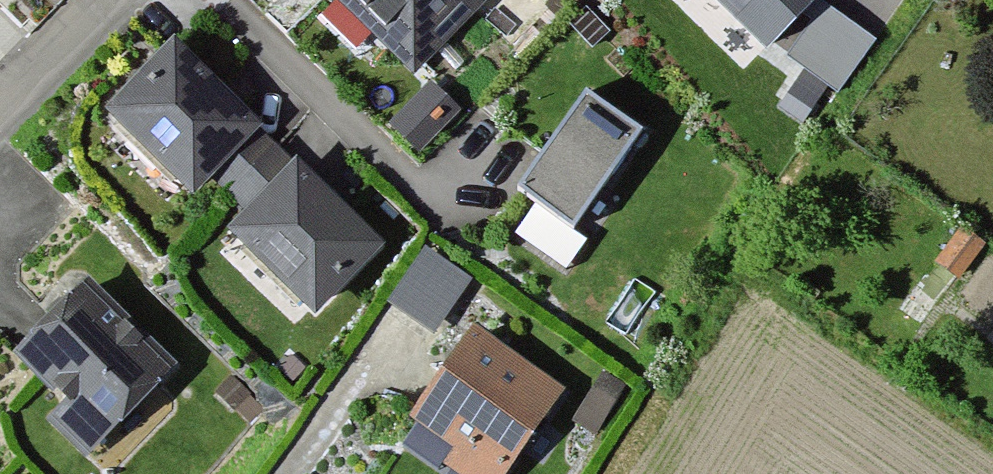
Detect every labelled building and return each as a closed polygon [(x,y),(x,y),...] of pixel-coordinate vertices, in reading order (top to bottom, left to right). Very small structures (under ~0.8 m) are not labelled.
[(417,77),(493,0),(339,0),(417,77)] [(767,46),(812,0),(721,0),(767,46)] [(392,253),(177,43),(101,121),(190,207),(220,176),(260,214),(229,245),(317,330),(392,253)] [(648,133),(585,93),(518,198),(580,238),(648,133)] [(987,246),(961,229),(938,262),(965,280),(987,246)] [(436,256),(399,309),(440,336),(476,284),(436,256)] [(182,373),(92,288),(31,354),(121,438),(182,373)] [(430,425),(506,473),(521,473),(568,401),(482,346),(430,425)] [(611,377),(581,427),(605,441),(634,391),(611,377)]
